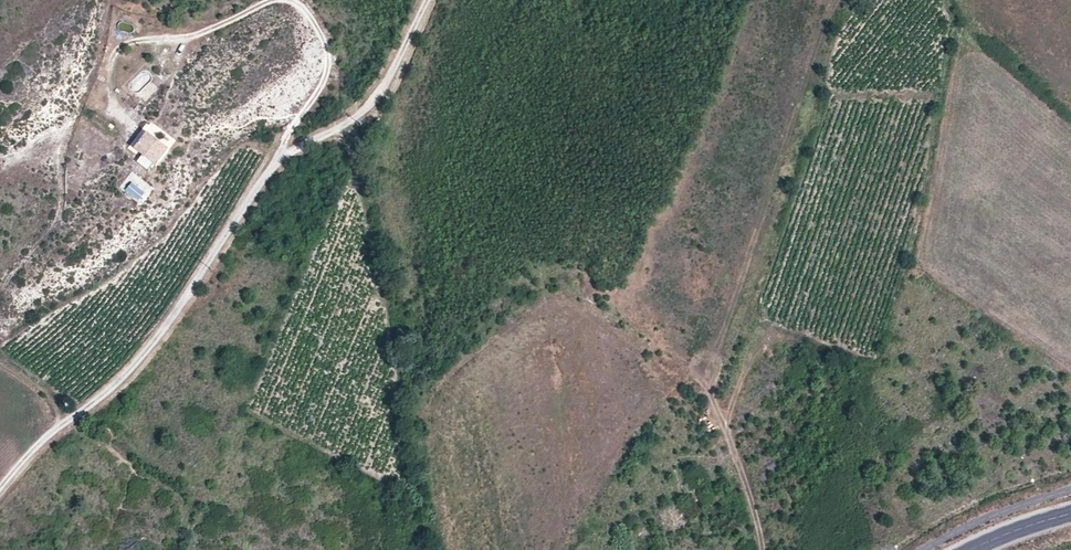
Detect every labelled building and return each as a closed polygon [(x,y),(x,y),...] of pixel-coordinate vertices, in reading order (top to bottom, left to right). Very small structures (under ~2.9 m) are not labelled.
[(138,152),(159,168),(171,152),(150,136),(138,152)] [(126,193),(140,203),(146,193),(132,184),(126,193)]
